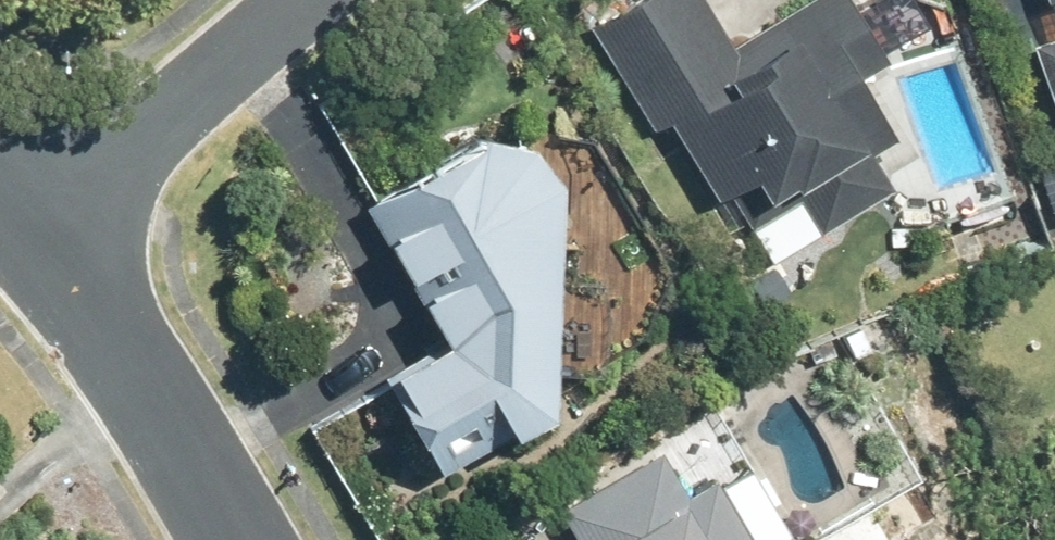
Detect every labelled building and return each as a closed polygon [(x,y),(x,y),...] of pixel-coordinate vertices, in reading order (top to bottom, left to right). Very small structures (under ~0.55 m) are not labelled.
[(707,0),(651,0),(595,30),(656,132),(670,123),(720,204),(735,195),(758,229),(803,203),(824,235),(897,191),(874,157),(899,142),(863,80),(892,63),(852,0),(821,0),(738,50),(707,0)] [(1037,51),(1054,101),(1054,45),(1037,51)] [(380,214),(456,350),(399,383),(454,481),(558,423),(568,190),(564,180),(542,157),(502,145),(380,214)] [(1054,206),(1054,205),(1054,176),(1045,180),(1054,206)] [(663,451),(564,512),(582,539),(753,539),(719,484),(694,500),(663,451)]
